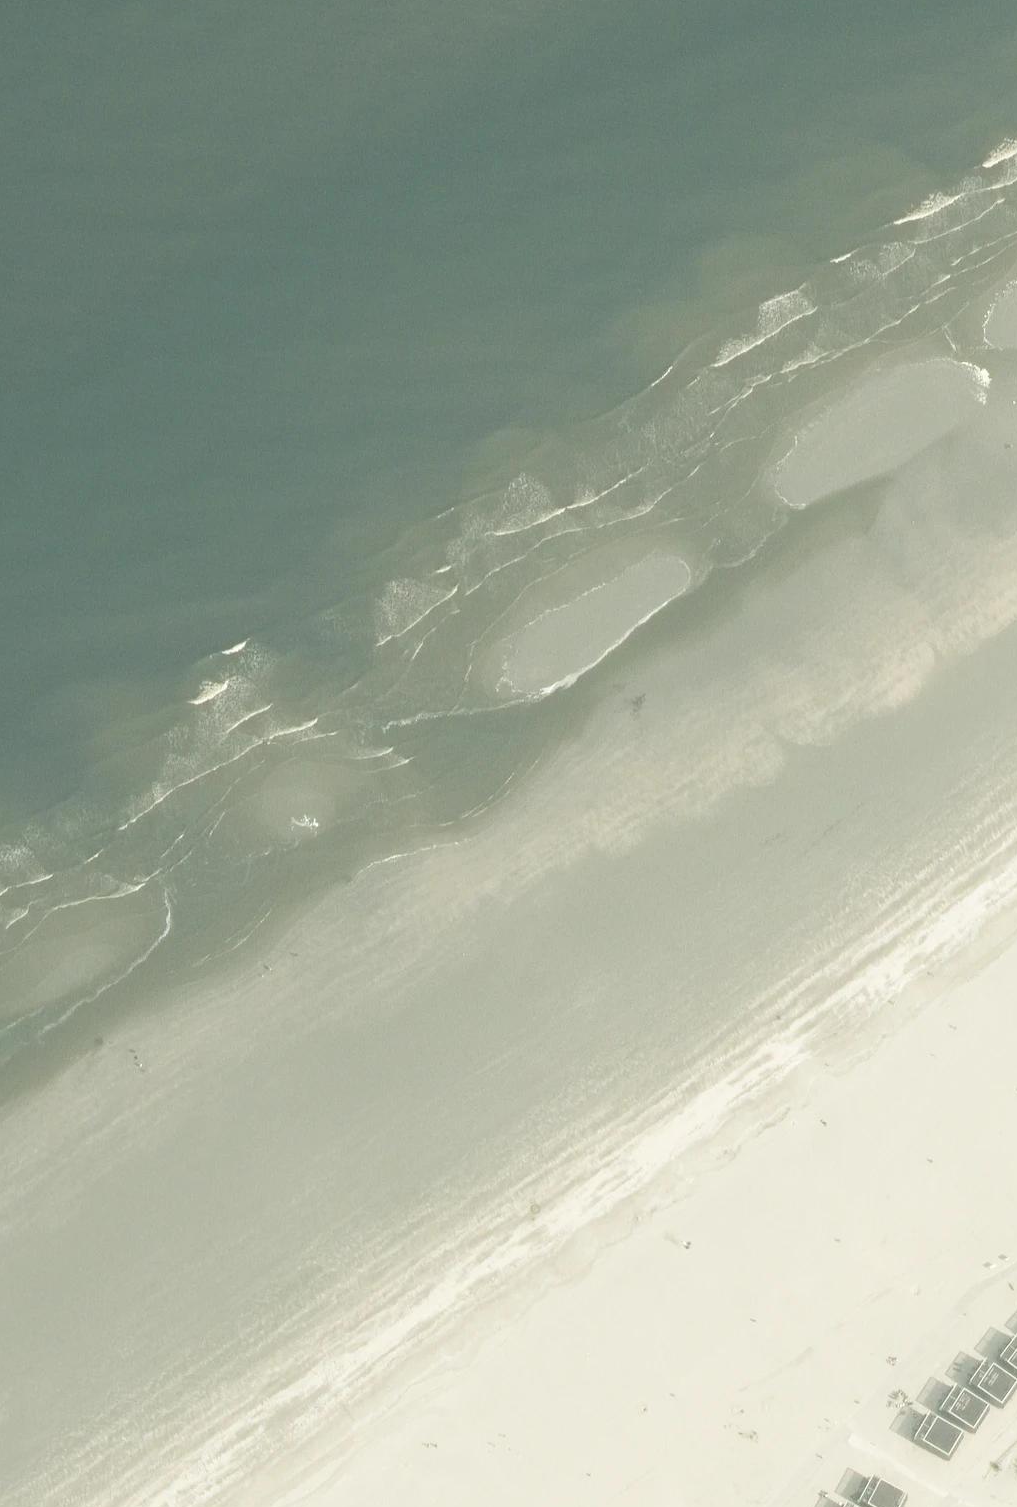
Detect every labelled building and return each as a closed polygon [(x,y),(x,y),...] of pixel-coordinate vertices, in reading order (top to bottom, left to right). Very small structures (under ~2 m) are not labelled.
[(1012,1355),(1003,1366),(1016,1377),(1016,1359),(1012,1355)] [(982,1380),(1011,1400),(1016,1392),(1016,1387),(990,1369),(982,1380)] [(1011,1400),(982,1380),(974,1392),(1003,1412),(1011,1400)] [(960,1393),(952,1405),(981,1424),(989,1413),(960,1393)] [(981,1424),(952,1405),(945,1417),(974,1436),(981,1424)] [(933,1421),(926,1433),(956,1451),(963,1439),(933,1421)] [(956,1451),(926,1433),(919,1445),(949,1463),(956,1451)] [(873,1482),(867,1494),(890,1506),(904,1506),(907,1500),(873,1482)] [(867,1494),(860,1506),(890,1506),(867,1494)]
